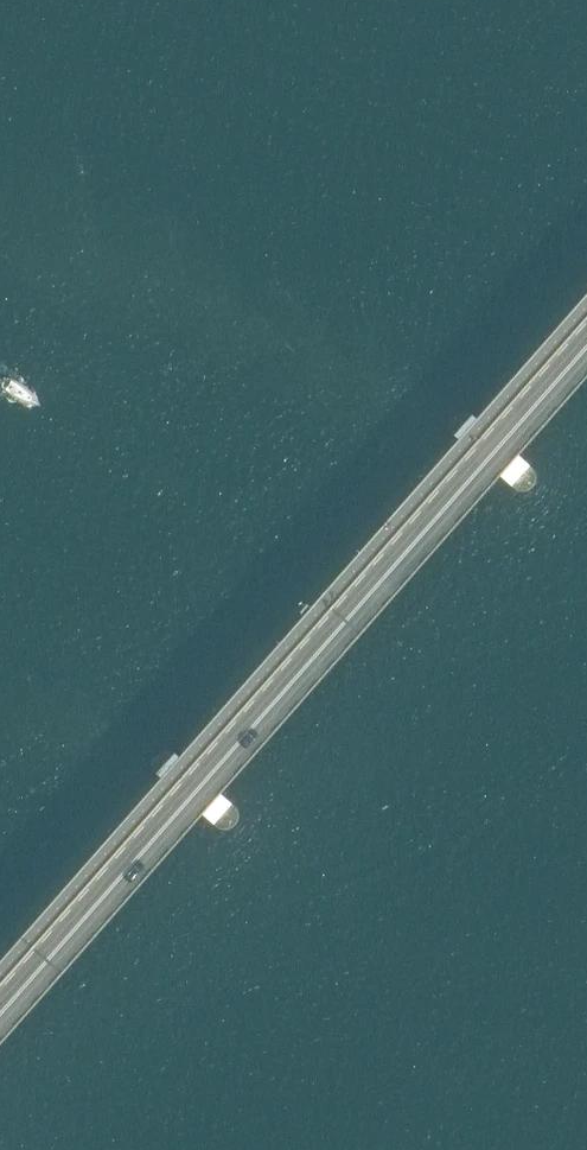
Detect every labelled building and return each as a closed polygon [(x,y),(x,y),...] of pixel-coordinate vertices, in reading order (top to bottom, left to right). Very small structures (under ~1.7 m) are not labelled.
[(537,464),(474,407),(469,404),(463,404),(457,405),(453,408),(450,413),(449,419),(451,424),(454,429),(518,486),(523,489),(529,490),(534,488),(538,485),(541,480),(542,474),(541,469),(537,464)]
